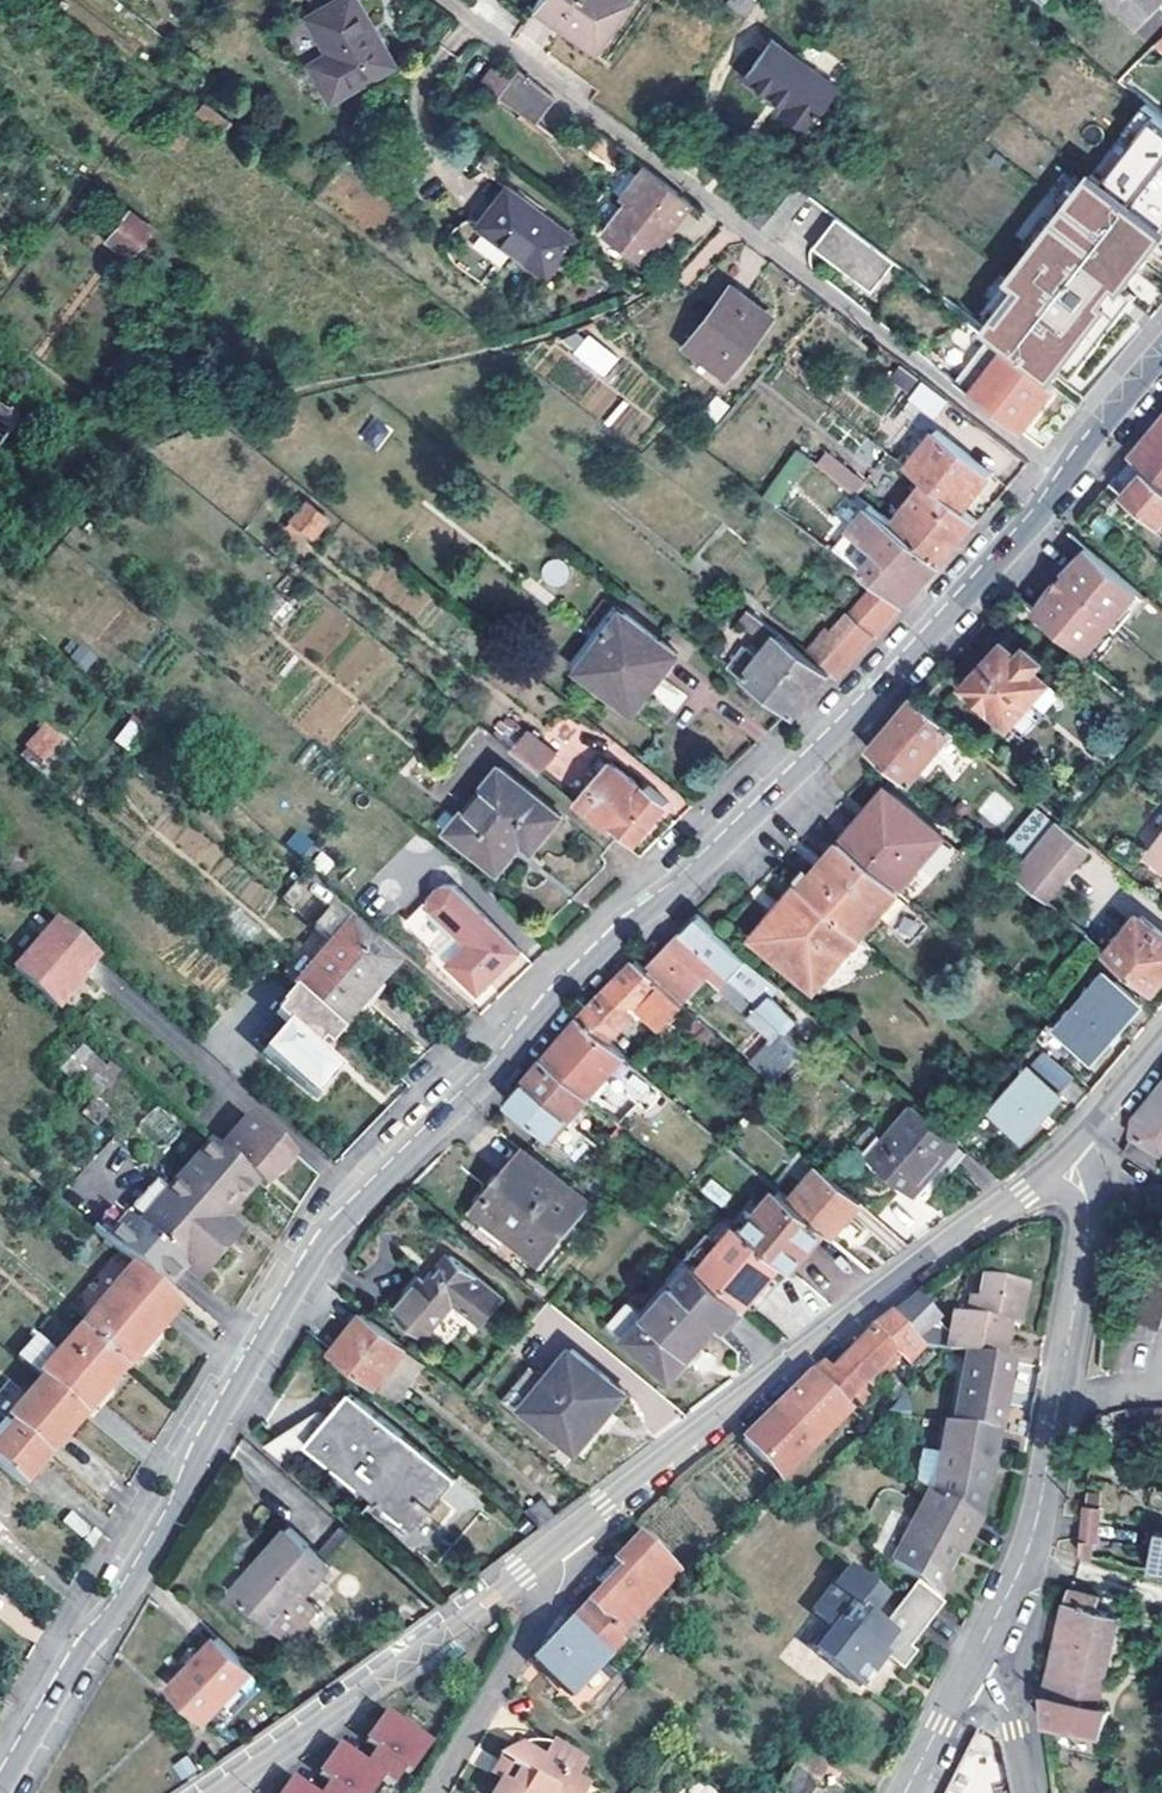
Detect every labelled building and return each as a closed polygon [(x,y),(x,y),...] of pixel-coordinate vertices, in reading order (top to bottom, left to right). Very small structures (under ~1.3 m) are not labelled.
[(387,76),(348,0),(304,22),(324,63),(299,76),(316,111),(387,76)] [(627,0),(538,0),(533,7),(553,21),(592,48),(627,0)] [(754,0),(726,0),(725,1),(745,15),(755,0),(754,0)] [(1133,29),(1144,41),(1159,26),(1161,23),(1161,2),(1161,0),(1103,0),(1133,29)] [(816,111),(833,85),(769,40),(744,77),(775,99),(783,105),(780,110),(804,127),(811,115),(816,117),(819,112),(816,111)] [(487,93),(500,103),(539,132),(559,105),(521,75),(513,86),(500,76),(487,93)] [(1129,132),(1140,141),(1161,114),(1150,105),(1129,132)] [(216,128),(225,116),(213,107),(204,119),(216,128)] [(1051,385),(1063,369),(1088,338),(1081,333),(1115,289),(1121,294),(1126,289),(1156,249),(1161,242),(1161,114),(1140,141),(1105,184),(1094,176),(1083,190),(1070,207),(1060,220),(1034,251),(1011,281),(1020,288),(996,319),(985,334),(989,337),(1051,385)] [(225,116),(216,128),(231,140),(240,128),(225,116)] [(184,139),(173,152),(188,164),(198,150),(184,139)] [(623,203),(601,231),(644,264),(690,204),(641,167),(618,199),(623,203)] [(780,175),(768,190),(796,211),(807,196),(780,175)] [(1060,199),(1070,207),(1083,190),(1073,183),(1060,199)] [(575,240),(507,187),(478,225),(546,279),(575,240)] [(784,226),(796,211),(768,190),(757,205),(784,226)] [(745,219),(773,241),(784,226),(757,205),(745,219)] [(1024,244),(1034,251),(1060,220),(1050,212),(1024,244)] [(127,216),(102,248),(127,267),(151,235),(127,216)] [(812,248),(871,293),(894,263),(835,218),(812,248)] [(996,319),(1020,288),(1011,281),(987,311),(996,319)] [(726,287),(680,347),(719,376),(764,318),(726,287)] [(1088,338),(1063,369),(1074,377),(1136,297),(1126,289),(1121,294),(1115,289),(1081,333),(1088,338)] [(620,361),(587,337),(578,350),(610,374),(620,361)] [(954,382),(1020,433),(1055,389),(1051,385),(989,337),(954,382)] [(925,382),(914,395),(938,414),(948,401),(925,382)] [(625,431),(634,406),(614,400),(606,425),(625,431)] [(378,451),(393,429),(373,415),(358,438),(378,451)] [(15,428),(0,416),(0,447),(15,428)] [(1161,484),(1161,420),(1131,457),(1161,484)] [(909,467),(929,484),(962,510),(993,477),(938,433),(909,467)] [(812,437),(804,448),(802,448),(813,457),(856,494),(865,482),(812,437)] [(757,489),(768,497),(802,448),(804,448),(793,440),(757,489)] [(768,497),(779,506),(813,457),(802,448),(768,497)] [(1123,494),(1160,525),(1161,522),(1161,484),(1131,457),(1121,468),(1113,478),(1127,490),(1123,494)] [(962,510),(929,484),(894,527),(941,566),(958,546),(978,523),(962,510)] [(285,523),(311,545),(331,521),(305,500),(285,523)] [(844,538),(835,550),(879,586),(905,607),(922,588),(941,566),(894,527),(871,507),(850,533),(879,555),(874,561),(844,538)] [(1063,578),(1038,610),(1090,650),(1140,587),(1089,544),(1063,578)] [(565,586),(567,563),(542,561),(540,584),(565,586)] [(876,638),(905,607),(879,586),(849,616),(847,614),(826,639),(822,635),(806,654),(832,677),(837,681),(873,636),(876,638)] [(579,673),(621,616),(611,608),(569,666),(579,673)] [(748,610),(740,621),(772,645),(758,664),(742,652),(729,668),(795,719),(812,699),(832,677),(806,654),(748,610)] [(621,616),(579,673),(627,710),(652,676),(658,681),(676,656),(621,616)] [(1017,632),(1008,642),(1021,653),(1030,643),(1017,632)] [(1007,641),(967,684),(1013,724),(1051,680),(1037,668),(1046,657),(1030,643),(1021,653),(1008,642),(1007,641)] [(88,671),(97,653),(77,642),(68,661),(88,671)] [(652,676),(627,710),(634,716),(658,681),(652,676)] [(662,680),(652,694),(674,709),(683,695),(662,680)] [(956,729),(917,696),(895,722),(870,751),(909,784),(956,729)] [(43,729),(23,750),(39,764),(59,742),(43,729)] [(521,740),(511,753),(539,775),(548,763),(521,740)] [(574,804),(612,835),(614,832),(632,847),(668,805),(649,789),(645,794),(607,763),(574,804)] [(496,773),(444,838),(497,880),(519,851),(528,858),(557,823),(496,773)] [(888,789),(859,822),(867,828),(896,795),(888,789)] [(997,826),(1013,806),(994,790),(977,810),(997,826)] [(944,836),(896,795),(867,828),(859,822),(843,839),(850,845),(900,889),(911,898),(927,878),(916,868),(944,836)] [(1054,818),(1040,806),(1023,827),(1037,838),(1054,818)] [(1060,818),(1015,872),(1049,901),(1094,847),(1067,824),(1060,818)] [(1037,838),(1023,827),(1009,844),(1023,855),(1037,838)] [(297,829),(285,845),(305,859),(317,844),(297,829)] [(1148,840),(1160,849),(1160,842),(1155,832),(1148,840)] [(916,868),(927,878),(956,845),(944,836),(916,868)] [(843,839),(818,869),(825,875),(850,845),(843,839)] [(804,886),(860,935),(900,889),(850,845),(825,875),(818,869),(804,886)] [(281,895),(294,909),(311,894),(298,880),(281,895)] [(813,988),(860,935),(804,886),(800,883),(781,905),(787,911),(761,942),(813,988)] [(445,967),(489,924),(452,888),(440,888),(403,926),(445,967)] [(755,936),(761,942),(787,911),(781,905),(755,936)] [(535,940),(503,910),(489,924),(445,967),(478,998),(535,940)] [(1111,953),(1155,991),(1161,982),(1161,929),(1144,913),(1111,953)] [(326,915),(313,931),(320,937),(331,947),(377,986),(391,969),(326,915)] [(750,958),(700,915),(696,920),(684,933),(732,978),(750,958)] [(54,919),(9,972),(49,1007),(79,973),(83,969),(95,955),(54,919)] [(311,934),(318,940),(320,937),(313,931),(311,934)] [(755,1001),(732,978),(684,933),(678,939),(653,966),(656,969),(689,999),(711,976),(764,1025),(772,1017),(755,1001)] [(318,940),(328,949),(331,947),(320,937),(318,940)] [(328,949),(291,993),(338,1034),(377,986),(331,947),(328,949)] [(780,985),(750,958),(732,978),(755,1001),(760,996),(765,1000),(769,997),(780,985)] [(663,1028),(684,1005),(650,976),(635,962),(620,977),(579,1018),(606,1040),(641,1007),(663,1028)] [(650,976),(684,1005),(689,999),(656,969),(650,976)] [(1081,1046),(1095,1058),(1144,1001),(1108,969),(1059,1027),(1081,1046)] [(79,973),(49,1007),(71,1027),(102,993),(79,973)] [(338,1034),(291,993),(277,1010),(279,1011),(273,1019),(284,1029),(261,1055),(315,1102),(340,1073),(316,1053),(321,1047),(327,1052),(341,1036),(338,1034)] [(788,1033),(798,1023),(769,997),(765,1000),(760,996),(755,1001),(772,1017),(786,1030),(788,1033)] [(652,1101),(663,1089),(606,1040),(579,1018),(566,1032),(544,1059),(590,1097),(614,1069),(652,1101)] [(1071,1058),(1081,1046),(1059,1027),(1048,1038),(1071,1058)] [(788,1033),(786,1030),(758,1063),(777,1080),(806,1049),(788,1033)] [(1074,1073),(1049,1050),(1033,1068),(1032,1067),(993,1111),(1024,1140),(1063,1094),(1058,1090),(1074,1073)] [(570,1121),(590,1097),(544,1059),(514,1096),(509,1103),(575,1156),(590,1138),(570,1121)] [(99,1063),(89,1076),(100,1085),(110,1073),(99,1063)] [(100,1085),(89,1076),(85,1073),(67,1094),(81,1106),(100,1085)] [(1158,1094),(1139,1117),(1134,1137),(1127,1147),(1161,1167),(1161,1164),(1161,1089),(1158,1094)] [(961,1142),(914,1101),(869,1153),(917,1194),(962,1142),(961,1142)] [(624,1125),(607,1112),(591,1132),(607,1144),(624,1125)] [(250,1181),(265,1195),(278,1179),(287,1176),(293,1169),(294,1160),(248,1120),(218,1154),(250,1181)] [(184,1271),(223,1225),(217,1220),(226,1210),(250,1181),(218,1154),(204,1141),(163,1190),(134,1224),(131,1228),(179,1268),(184,1271)] [(495,1188),(476,1211),(537,1263),(587,1204),(527,1151),(495,1188)] [(792,1198),(827,1229),(835,1235),(852,1214),(863,1201),(821,1164),(792,1198)] [(134,1224),(163,1190),(148,1178),(120,1211),(134,1224)] [(1147,1203),(1161,1209),(1161,1182),(1156,1180),(1152,1190),(1147,1203)] [(747,1230),(785,1261),(794,1269),(810,1250),(827,1229),(792,1198),(782,1190),(747,1230)] [(98,1240),(118,1218),(105,1206),(84,1229),(98,1240)] [(865,1226),(852,1214),(835,1235),(849,1246),(865,1226)] [(166,1284),(179,1268),(131,1228),(118,1218),(98,1240),(112,1252),(130,1268),(159,1292),(166,1284)] [(740,1224),(704,1268),(748,1305),(763,1287),(769,1292),(773,1287),(777,1282),(771,1277),(785,1261),(747,1230),(740,1224)] [(223,1225),(184,1271),(194,1280),(234,1232),(223,1225)] [(112,1252),(56,1319),(74,1334),(130,1268),(112,1252)] [(508,1296),(454,1253),(431,1281),(426,1276),(398,1309),(429,1335),(459,1299),(486,1321),(508,1296)] [(704,1268),(697,1262),(631,1340),(677,1378),(723,1323),(730,1328),(748,1305),(704,1268)] [(130,1268),(74,1334),(121,1373),(144,1344),(176,1306),(159,1292),(130,1268)] [(923,1292),(893,1314),(925,1347),(939,1349),(972,1355),(1009,1362),(1017,1325),(1026,1327),(1035,1287),(1000,1279),(995,1302),(981,1299),(978,1319),(963,1317),(960,1335),(955,1334),(946,1324),(950,1320),(923,1292)] [(925,1347),(893,1314),(870,1329),(831,1370),(827,1366),(824,1363),(811,1373),(841,1404),(849,1395),(862,1406),(901,1361),(906,1365),(925,1347)] [(333,1355),(376,1388),(407,1347),(364,1315),(338,1349),(333,1355)] [(37,1379),(41,1381),(83,1418),(115,1379),(121,1373),(74,1334),(53,1359),(37,1379)] [(37,1379),(53,1359),(35,1344),(19,1363),(37,1379)] [(525,1408),(575,1447),(606,1408),(611,1413),(629,1390),(574,1346),(525,1408)] [(407,1347),(376,1388),(395,1404),(427,1363),(407,1347)] [(1009,1362),(972,1355),(959,1426),(1000,1434),(1006,1403),(1012,1404),(1013,1397),(1015,1390),(1007,1389),(1013,1362),(1009,1362)] [(1020,1363),(1013,1362),(1007,1389),(1015,1390),(1020,1363)] [(744,1439),(779,1478),(847,1411),(841,1404),(811,1373),(768,1416),(744,1439)] [(0,1392),(0,1418),(11,1427),(49,1460),(66,1439),(83,1418),(41,1381),(26,1398),(8,1383),(0,1392)] [(322,1406),(264,1444),(289,1465),(308,1442),(313,1447),(360,1394),(353,1389),(331,1415),(322,1406)] [(360,1394),(313,1447),(404,1525),(423,1503),(430,1509),(457,1479),(360,1394)] [(606,1408),(575,1447),(580,1452),(611,1413),(606,1408)] [(959,1426),(950,1424),(938,1476),(928,1495),(979,1521),(984,1496),(987,1497),(992,1470),(1000,1434),(959,1426)] [(49,1460),(11,1427),(0,1441),(0,1474),(22,1492),(40,1471),(49,1460)] [(900,1549),(892,1564),(916,1582),(938,1600),(949,1580),(942,1576),(957,1549),(959,1544),(966,1547),(979,1521),(928,1495),(900,1549)] [(430,1516),(446,1525),(457,1507),(441,1498),(430,1516)] [(1083,1553),(1095,1555),(1097,1541),(1100,1541),(1104,1507),(1088,1505),(1086,1524),(1083,1553)] [(71,1517),(61,1526),(91,1552),(98,1539),(71,1517)] [(341,1524),(319,1552),(323,1556),(331,1562),(353,1535),(341,1524)] [(275,1629),(294,1606),(287,1600),(323,1556),(319,1552),(289,1527),(232,1590),(275,1629)] [(1161,1529),(1147,1567),(1161,1570),(1161,1529)] [(679,1576),(640,1536),(602,1576),(598,1579),(606,1587),(571,1624),(606,1660),(608,1662),(624,1644),(619,1639),(679,1576)] [(957,1549),(942,1576),(949,1580),(966,1547),(959,1544),(957,1549)] [(287,1600),(294,1606),(331,1562),(323,1556),(287,1600)] [(938,1600),(916,1582),(882,1627),(869,1616),(883,1596),(849,1571),(835,1589),(832,1586),(813,1613),(833,1629),(817,1651),(863,1687),(881,1661),(885,1656),(903,1669),(916,1651),(911,1646),(942,1603),(938,1600)] [(1068,1601),(1102,1610),(1105,1596),(1072,1587),(1068,1601)] [(1112,1709),(1100,1706),(1082,1702),(1105,1610),(1102,1610),(1068,1601),(1058,1629),(1045,1695),(1048,1722),(1107,1733),(1112,1709)] [(1082,1702),(1100,1706),(1122,1615),(1105,1610),(1082,1702)] [(606,1660),(571,1624),(534,1660),(554,1680),(571,1697),(606,1660)] [(254,1670),(220,1639),(193,1669),(194,1671),(176,1692),(207,1720),(254,1670)] [(1153,1657),(1161,1662),(1161,1639),(1153,1657)] [(390,1714),(385,1711),(365,1741),(375,1747),(380,1740),(383,1735),(378,1731),(390,1714)] [(383,1776),(394,1783),(404,1768),(409,1771),(430,1741),(390,1714),(378,1731),(383,1735),(380,1740),(375,1747),(376,1749),(366,1762),(345,1748),(333,1765),(337,1769),(334,1774),(329,1781),(330,1782),(323,1792),(371,1792),(383,1776)] [(581,1787),(573,1781),(585,1764),(566,1742),(556,1755),(536,1740),(524,1757),(518,1765),(512,1773),(498,1791),(500,1792),(588,1792),(581,1787)] [(345,1748),(340,1744),(319,1775),(329,1781),(334,1774),(337,1769),(333,1765),(345,1748)] [(830,1760),(808,1746),(776,1792),(808,1792),(830,1760)] [(502,1765),(512,1773),(518,1765),(524,1757),(515,1750),(502,1765)] [(573,1781),(581,1787),(594,1771),(585,1764),(573,1781)] [(299,1782),(294,1779),(284,1792),(291,1792),(299,1782)] [(299,1782),(291,1792),(315,1792),(299,1782)]
